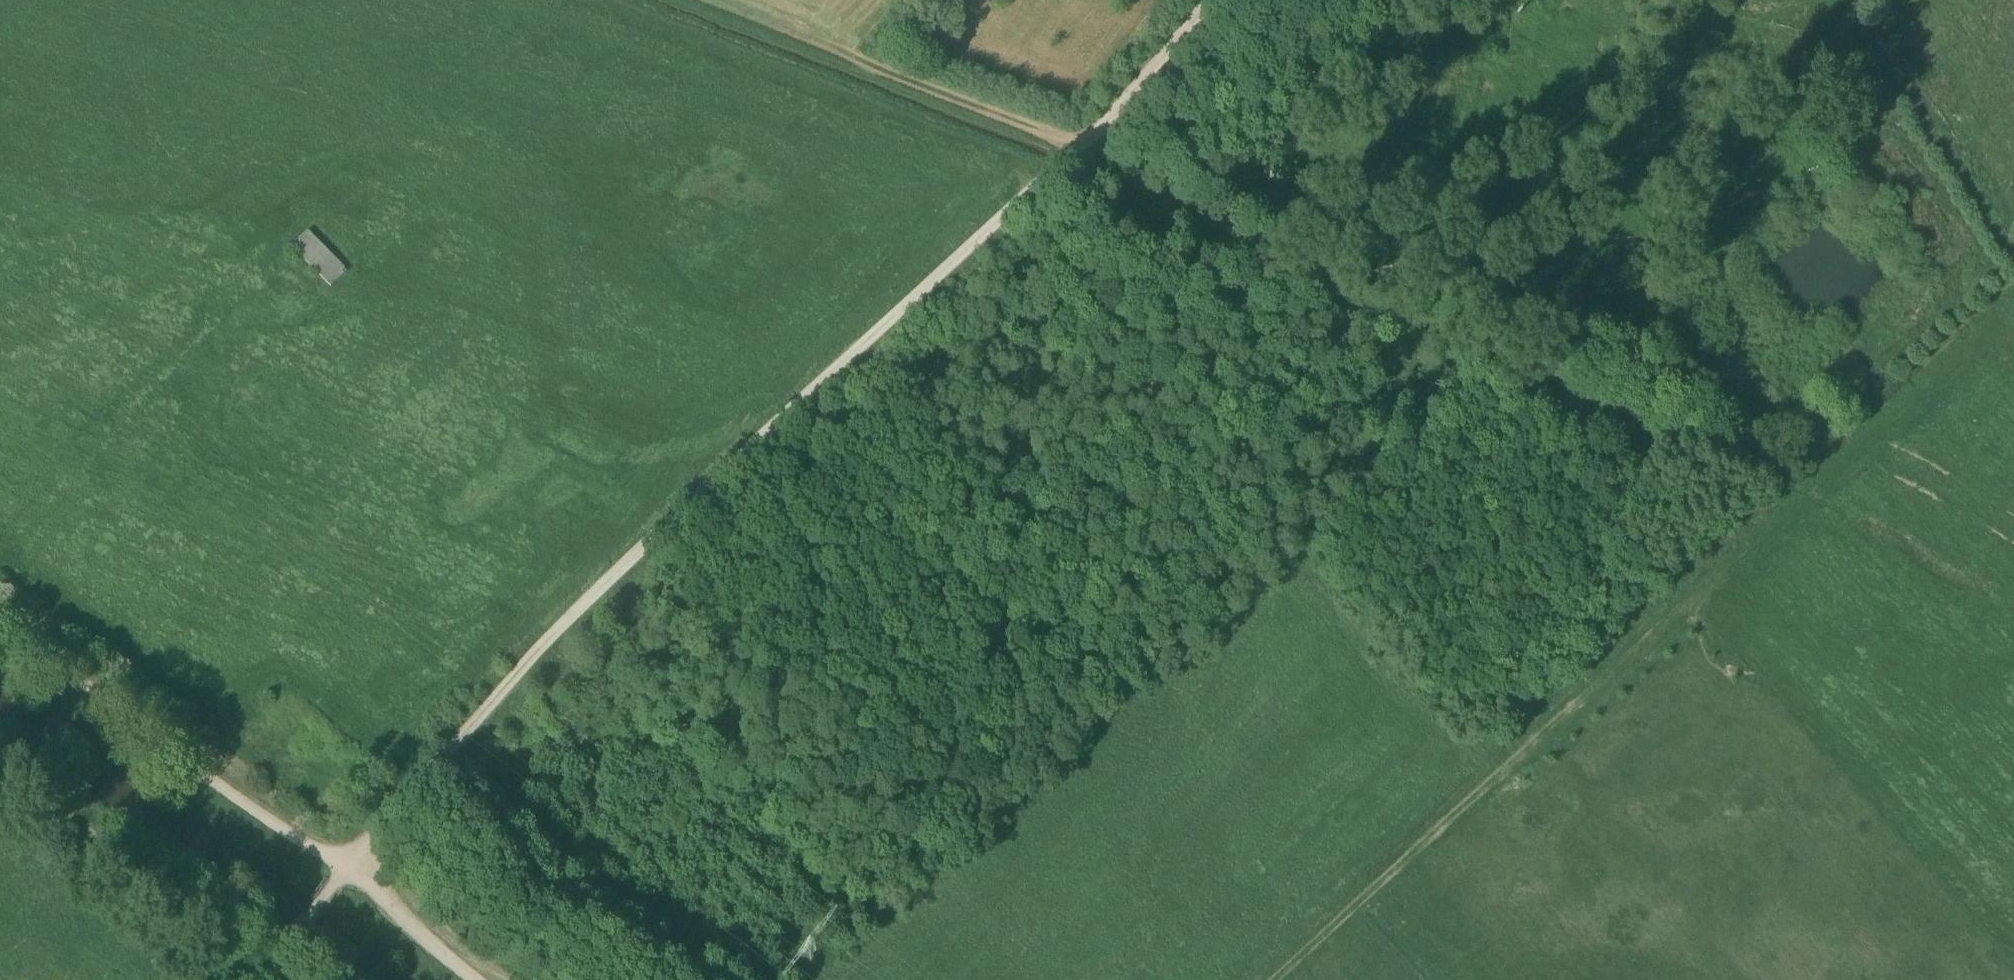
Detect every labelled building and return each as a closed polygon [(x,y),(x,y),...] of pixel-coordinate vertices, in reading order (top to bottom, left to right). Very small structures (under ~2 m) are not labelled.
[(291,245),(331,287),(349,271),(308,228),(291,245)]
